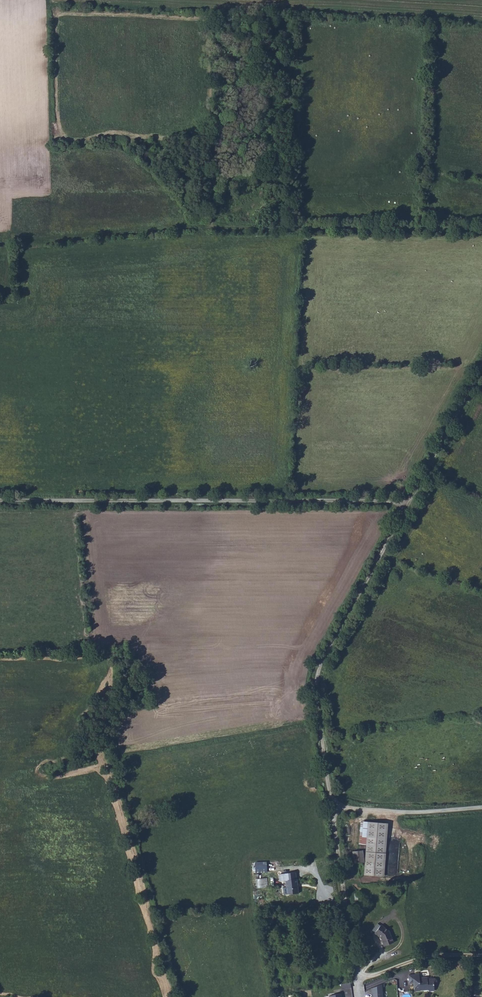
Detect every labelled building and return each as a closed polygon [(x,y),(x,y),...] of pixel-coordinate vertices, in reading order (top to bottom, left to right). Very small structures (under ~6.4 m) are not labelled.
[(388,824),(360,822),(359,844),(367,844),(365,876),(385,877),(388,824)] [(363,851),(353,853),(355,865),(365,863),(363,851)] [(296,872),(279,874),(280,881),(285,881),(286,888),(287,888),(288,894),(298,893),(297,879),(296,879),(296,872)] [(256,878),(257,887),(268,887),(268,877),(256,878)] [(390,933),(381,926),(375,934),(381,939),(385,948),(394,943),(390,933)] [(420,974),(410,974),(410,982),(415,982),(416,991),(422,991),(422,990),(429,990),(431,991),(436,991),(435,985),(437,985),(438,982),(438,979),(436,978),(428,978),(428,977),(421,978),(420,974)] [(372,989),(372,996),(383,996),(382,985),(372,989)]
